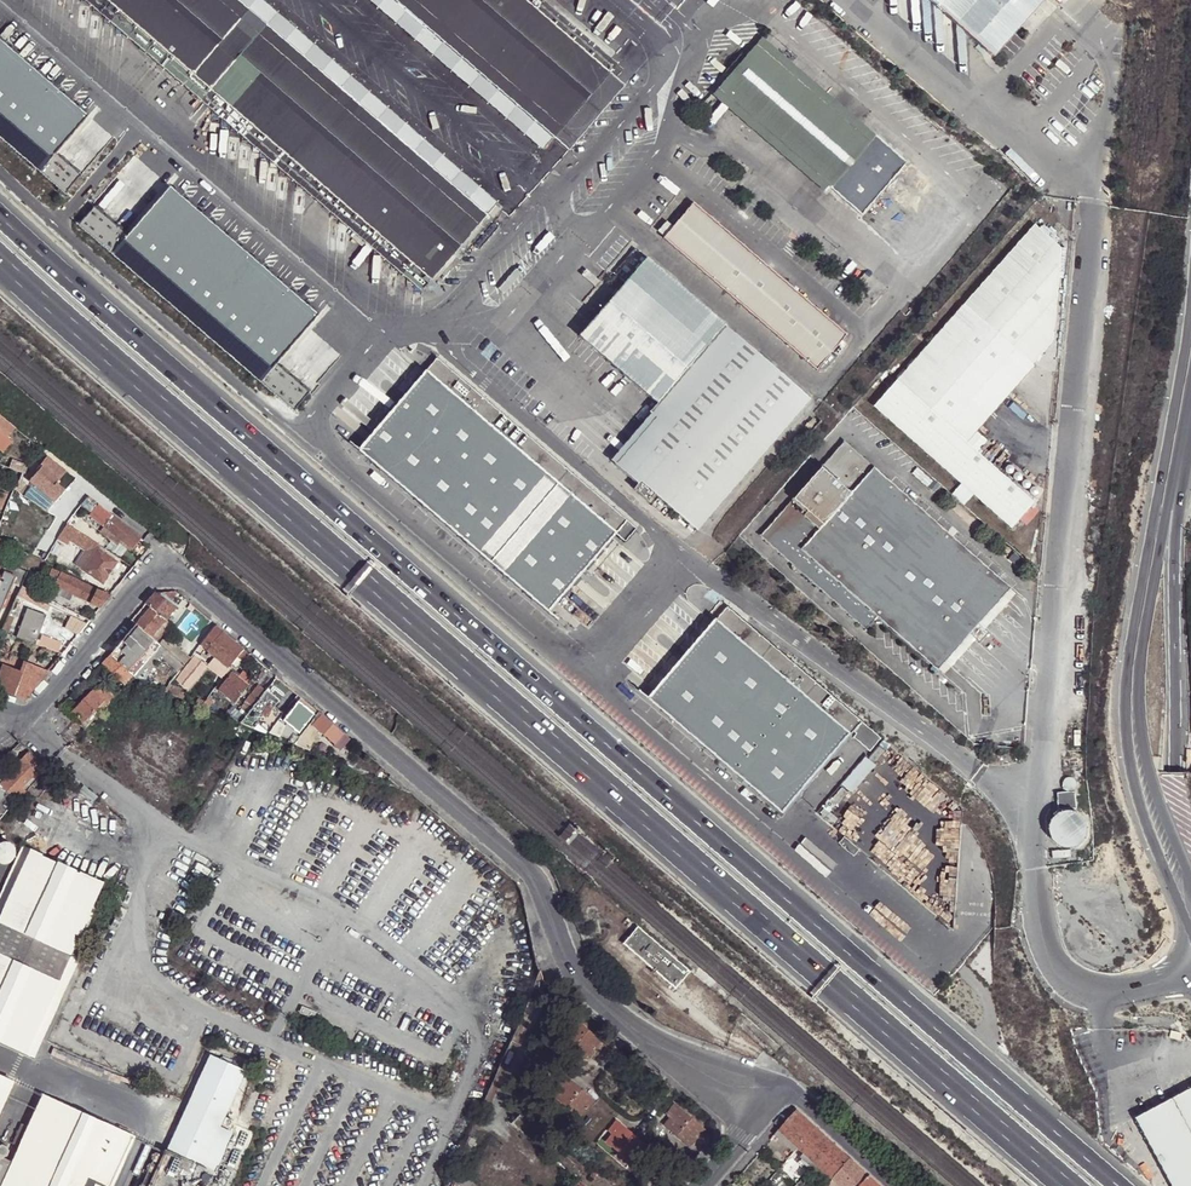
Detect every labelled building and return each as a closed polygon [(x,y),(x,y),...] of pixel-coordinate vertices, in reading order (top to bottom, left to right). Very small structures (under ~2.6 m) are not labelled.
[(127,24),(120,32),(199,100),(206,92),(430,286),(444,271),(441,268),(450,257),(454,260),(467,245),(463,242),(476,227),(485,217),(232,0),(100,0),(127,24)] [(559,163),(623,89),(519,0),(369,0),(559,163)] [(991,58),(1043,0),(925,0),(991,58)] [(0,38),(0,137),(65,192),(81,173),(57,153),(90,115),(0,38)] [(943,213),(947,216),(953,209),(761,41),(755,48),(757,49),(759,48),(767,55),(766,56),(785,73),(787,70),(794,77),(793,79),(805,89),(800,95),(879,164),(884,160),(907,181),(909,179),(917,187),(916,188),(934,205),(936,203),(945,211),(943,213)] [(908,261),(947,216),(943,213),(945,211),(936,203),(934,205),(916,188),(917,187),(909,179),(907,181),(884,160),(879,164),(800,95),(805,89),(793,79),(794,77),(787,70),(785,73),(766,56),(767,55),(759,48),(757,49),(755,48),(717,93),(719,95),(717,97),(726,105),(728,102),(733,106),(731,108),(739,116),(741,114),(746,119),(744,120),(753,128),(755,126),(759,130),(758,132),(763,137),(770,133),(848,201),(846,206),(856,215),(855,216),(864,224),(865,222),(870,227),(868,228),(877,236),(878,234),(897,250),(895,253),(904,260),(905,259),(908,261)] [(903,267),(908,261),(905,259),(904,260),(895,253),(897,250),(878,234),(877,236),(868,228),(870,227),(865,222),(864,224),(855,216),(856,215),(846,206),(848,201),(770,133),(763,137),(758,132),(759,130),(755,126),(753,128),(744,120),(746,119),(741,114),(739,116),(731,108),(733,106),(728,102),(726,105),(717,97),(719,95),(717,93),(712,99),(903,267)] [(320,314),(172,185),(128,236),(95,207),(79,225),(294,411),(311,392),(277,363),(320,314)] [(718,225),(709,217),(692,202),(662,238),(815,370),(845,335),(814,308),(805,300),(718,225)] [(713,212),(709,217),(718,225),(722,221),(713,212)] [(964,303),(1032,363),(1053,340),(1062,247),(1035,223),(964,303)] [(720,328),(642,260),(574,337),(653,405),(720,328)] [(805,300),(814,308),(818,304),(808,295),(805,300)] [(900,377),(971,441),(1032,363),(964,303),(914,360),(900,377)] [(720,328),(653,405),(647,413),(649,415),(654,419),(613,466),(635,485),(637,483),(652,495),(694,532),(808,400),(722,325),(720,328)] [(897,374),(900,377),(914,360),(912,358),(897,374)] [(617,529),(426,364),(352,448),(543,613),(617,529)] [(971,441),(900,377),(876,407),(1015,528),(1038,502),(971,441)] [(489,405),(484,410),(489,415),(494,410),(489,405)] [(654,419),(649,415),(608,462),(613,466),(654,419)] [(14,428),(0,416),(0,451),(2,453),(11,442),(6,438),(14,428)] [(809,430),(816,421),(812,418),(807,423),(806,423),(804,426),(809,430)] [(845,441),(760,537),(865,630),(877,618),(939,672),(971,637),(979,644),(988,634),(979,626),(1012,589),(845,441)] [(74,479),(46,457),(25,481),(53,504),(74,479)] [(27,469),(29,467),(12,461),(9,469),(20,473),(23,468),(27,469)] [(646,503),(652,495),(637,483),(635,485),(631,490),(646,503)] [(132,549),(140,539),(88,496),(81,505),(91,513),(89,515),(103,526),(120,540),(132,549)] [(99,546),(66,524),(57,538),(67,545),(70,541),(84,551),(92,556),(83,570),(102,583),(116,562),(97,549),(99,546)] [(117,542),(120,540),(103,526),(99,532),(113,543),(115,541),(117,542)] [(92,556),(84,551),(75,565),(83,570),(92,556)] [(1,576),(0,577),(0,613),(13,584),(20,587),(21,586),(27,572),(6,564),(1,576)] [(55,586),(61,573),(52,570),(47,581),(55,586)] [(100,607),(108,597),(61,573),(55,586),(100,607)] [(42,596),(21,586),(20,587),(15,598),(38,606),(42,596)] [(153,593),(145,603),(149,607),(136,624),(156,640),(169,624),(164,620),(175,607),(168,602),(176,592),(175,591),(153,593)] [(16,638),(35,644),(44,616),(26,610),(16,638)] [(851,728),(716,614),(644,699),(779,812),(851,728)] [(16,619),(7,616),(1,632),(8,635),(11,626),(13,626),(16,619)] [(84,627),(90,620),(82,617),(78,623),(84,627)] [(135,625),(109,655),(128,672),(154,641),(135,625)] [(242,648),(215,625),(200,645),(227,667),(230,663),(242,648)] [(159,644),(184,665),(191,656),(166,635),(159,644)] [(43,648),(57,652),(59,646),(46,641),(43,648)] [(154,641),(128,672),(133,677),(134,676),(140,669),(152,654),(159,646),(154,641)] [(164,650),(159,646),(152,654),(157,658),(160,655),(164,650)] [(249,653),(242,648),(230,663),(235,668),(241,661),(243,662),(249,653)] [(183,666),(164,650),(160,655),(179,671),(183,666)] [(107,657),(100,664),(124,686),(133,677),(128,672),(109,655),(107,657)] [(48,672),(30,665),(26,675),(2,666),(0,671),(0,690),(25,699),(48,672)] [(140,669),(134,676),(140,679),(145,673),(140,669)] [(237,677),(231,672),(218,689),(234,702),(251,680),(242,672),(237,677)] [(249,711),(265,689),(257,683),(244,699),(245,700),(241,705),(249,711)] [(85,727),(115,695),(103,684),(95,692),(93,689),(71,713),(85,727)] [(286,696),(270,684),(265,689),(249,711),(240,721),(251,726),(267,732),(277,720),(278,718),(285,709),(286,708),(280,703),(286,696)] [(168,685),(163,691),(182,699),(183,697),(178,695),(180,689),(168,685)] [(67,698),(59,705),(62,708),(64,710),(71,702),(67,698)] [(212,702),(206,698),(203,702),(200,707),(206,710),(212,702)] [(277,720),(267,732),(266,733),(293,744),(315,716),(297,701),(288,712),(282,721),(284,722),(283,725),(277,720)] [(288,712),(285,709),(278,718),(282,721),(288,712)] [(348,739),(317,712),(315,716),(293,744),(308,750),(322,734),(340,749),(348,739)] [(1070,737),(1069,748),(1081,749),(1081,738),(1070,737)] [(16,801),(24,792),(20,788),(33,774),(36,776),(44,767),(28,751),(19,761),(22,763),(7,781),(6,779),(2,783),(0,781),(0,786),(16,801)] [(0,786),(0,812),(3,815),(16,801),(0,786)] [(1046,823),(1068,846),(1092,824),(1069,801),(1046,823)] [(5,862),(9,861),(13,858),(15,853),(15,848),(12,844),(8,841),(3,841),(0,843),(0,860),(5,862)] [(23,848),(4,890),(12,894),(5,910),(0,908),(0,919),(1,919),(0,921),(0,1039),(33,1054),(43,1033),(35,1030),(83,924),(91,928),(110,887),(23,848)] [(4,890),(0,899),(0,908),(5,910),(12,894),(4,890)] [(78,956),(91,928),(83,924),(35,1030),(43,1033),(52,1015),(78,956)] [(637,928),(623,944),(676,989),(690,973),(637,928)] [(572,1044),(571,1046),(585,1059),(600,1041),(570,1015),(564,1024),(568,1027),(562,1035),(572,1044)] [(1169,1034),(1167,1040),(1178,1043),(1180,1037),(1169,1034)] [(560,1037),(571,1046),(572,1044),(562,1035),(560,1037)] [(194,1182),(200,1168),(213,1174),(232,1131),(228,1129),(230,1127),(221,1122),(246,1066),(212,1050),(150,1185),(192,1185),(194,1182)] [(11,1082),(0,1076),(0,1106),(11,1082)] [(565,1105),(563,1107),(578,1119),(593,1101),(563,1076),(557,1084),(561,1087),(554,1095),(565,1105)] [(1134,1120),(1168,1185),(1190,1185),(1190,1090),(1134,1120)] [(552,1097),(563,1107),(565,1105),(554,1095),(552,1097)] [(133,1136),(44,1096),(33,1120),(24,1138),(19,1136),(16,1135),(11,1149),(18,1152),(13,1163),(1,1158),(6,1156),(8,1151),(6,1145),(2,1143),(0,1143),(0,1185),(110,1185),(133,1136)] [(675,1132),(674,1134),(688,1146),(703,1129),(673,1103),(667,1112),(671,1115),(664,1123),(675,1132)] [(796,1110),(779,1130),(797,1146),(815,1126),(796,1110)] [(27,1118),(19,1136),(24,1138),(33,1120),(27,1118)] [(613,1132),(606,1140),(618,1149),(616,1151),(630,1164),(645,1146),(615,1120),(609,1128),(613,1132)] [(663,1125),(674,1134),(675,1132),(664,1123),(663,1125)] [(815,1126),(797,1146),(815,1162),(833,1143),(815,1126)] [(779,1130),(774,1135),(793,1151),(797,1146),(779,1130)] [(618,1149),(606,1140),(605,1142),(616,1151),(618,1149)] [(850,1159),(833,1143),(815,1162),(833,1178),(850,1159)] [(152,1160),(155,1162),(158,1162),(160,1160),(161,1157),(160,1155),(157,1154),(154,1154),(152,1157),(152,1160)] [(850,1159),(833,1178),(842,1185),(859,1185),(868,1176),(850,1159)] [(148,1170),(151,1172),(153,1172),(156,1170),(157,1167),(156,1164),(153,1163),(150,1164),(148,1167),(148,1170)] [(458,1182),(464,1185),(469,1185),(472,1183),(458,1170),(451,1185),(457,1185),(458,1182)] [(868,1176),(859,1185),(880,1185),(868,1176)] [(576,1177),(569,1185),(587,1185),(576,1177)]
